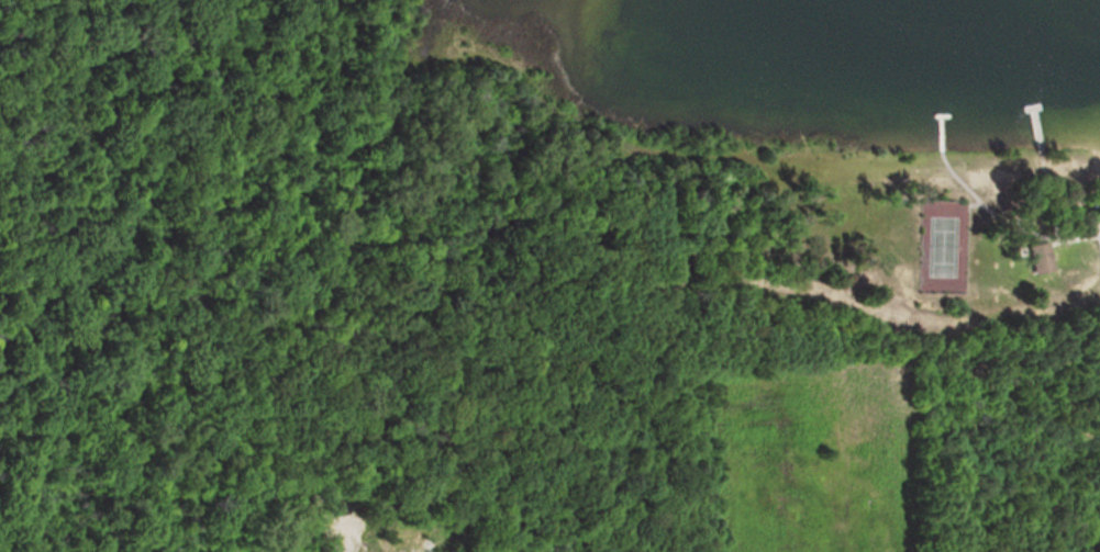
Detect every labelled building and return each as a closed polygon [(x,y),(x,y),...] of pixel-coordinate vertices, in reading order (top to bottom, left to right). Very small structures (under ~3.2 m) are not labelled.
[(1047,273),(1043,243),(1021,246),(1026,276),(1047,273)]
